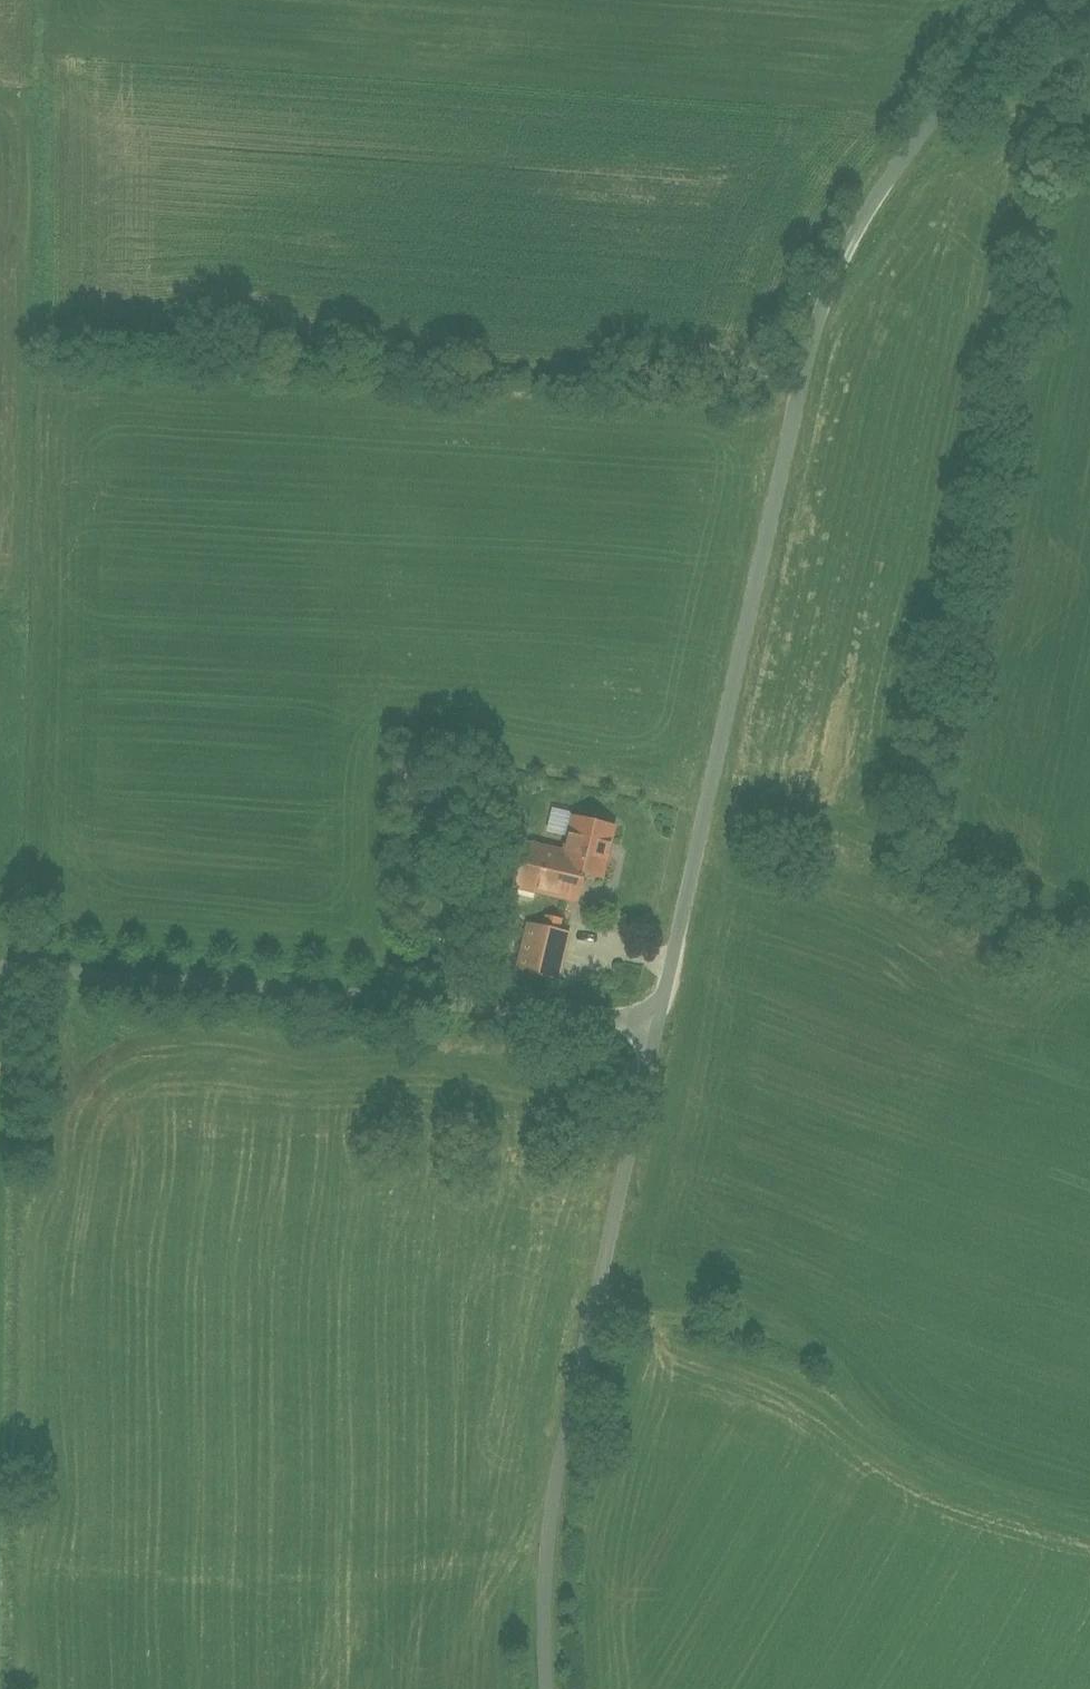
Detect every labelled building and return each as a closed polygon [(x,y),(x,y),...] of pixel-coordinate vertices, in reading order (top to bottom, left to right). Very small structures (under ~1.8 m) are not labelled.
[(567,901),(569,886),(618,895),(630,828),(544,813),(540,835),(564,840),(561,857),(502,846),(495,889),(567,901)] [(559,984),(572,909),(514,899),(509,931),(530,934),(522,977),(559,984)]
